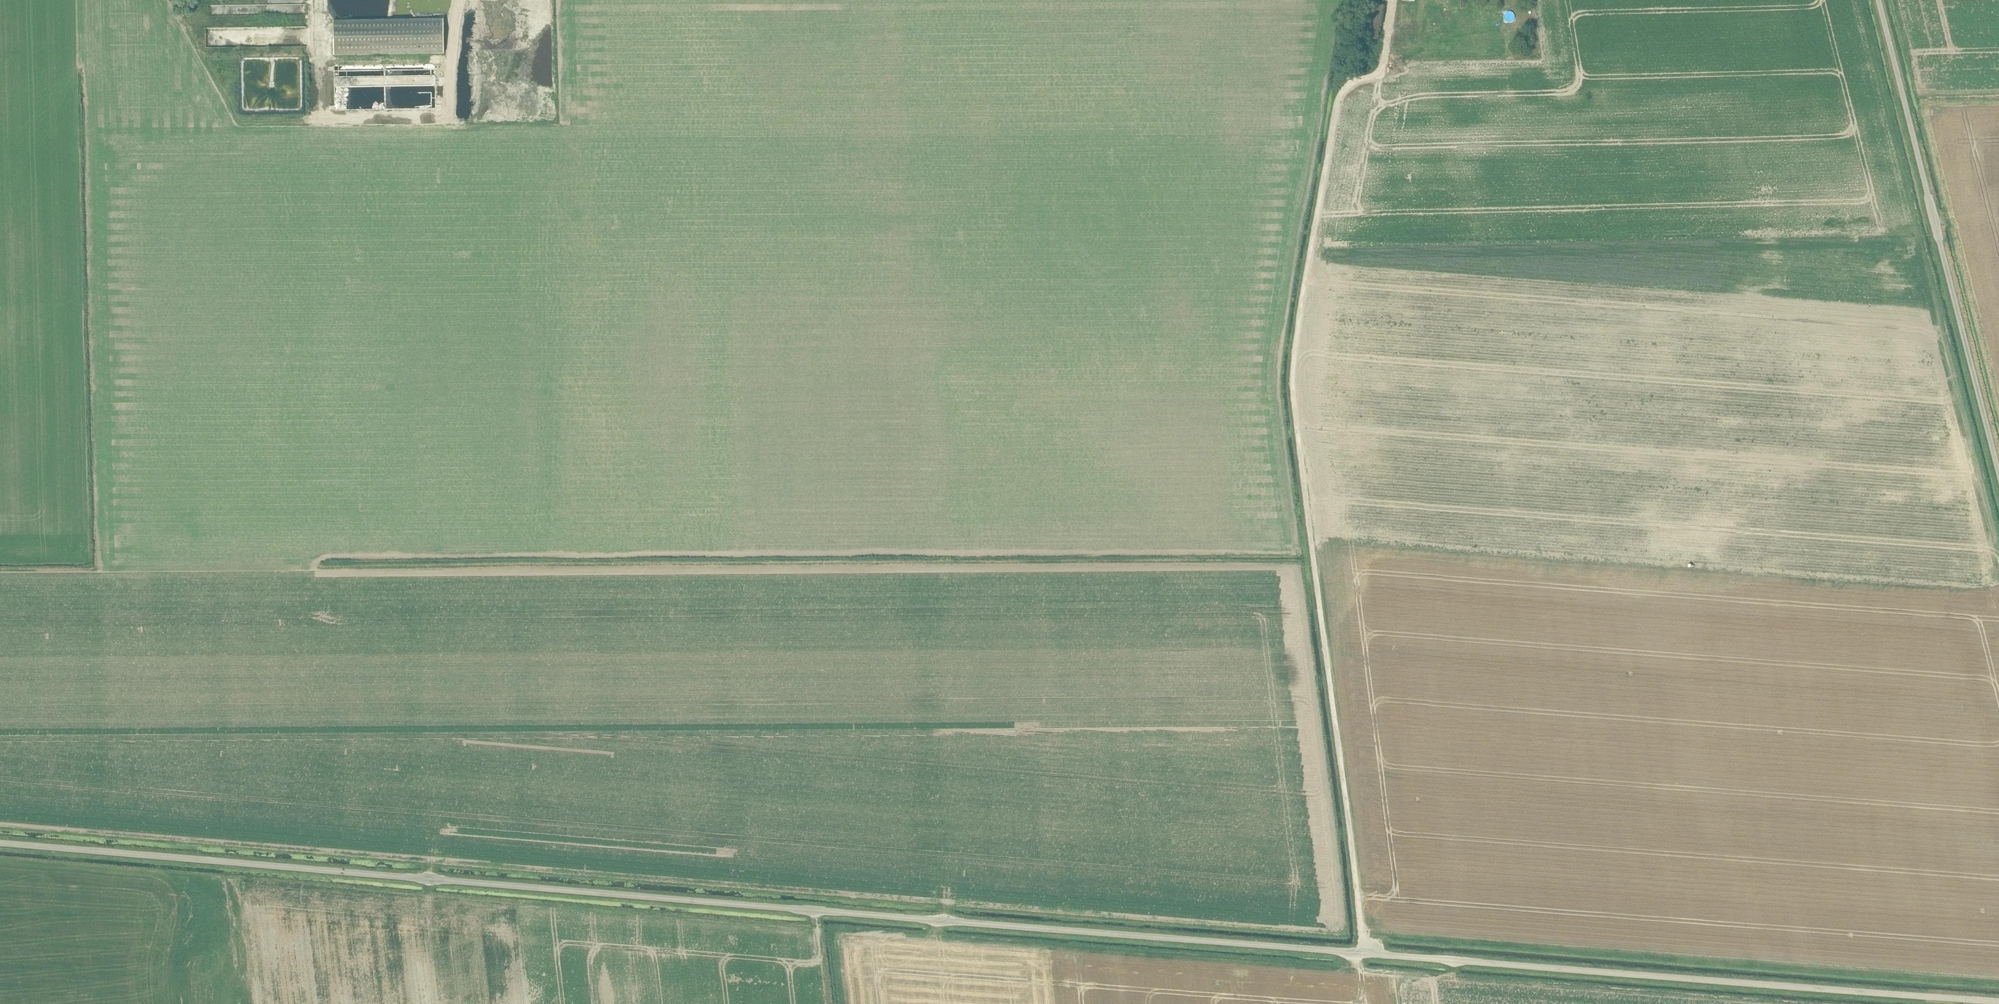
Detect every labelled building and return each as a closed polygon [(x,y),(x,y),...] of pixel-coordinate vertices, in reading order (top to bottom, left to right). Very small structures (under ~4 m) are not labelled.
[(467,17),(545,13),(544,0),(467,0),(467,17)] [(334,55),(344,55),(444,54),(443,21),(333,22),(334,55)] [(494,53),(547,53),(546,21),(518,21),(518,37),(487,37),(487,47),(494,47),(494,53)] [(250,100),(310,100),(310,47),(250,48),(250,100)] [(415,77),(425,71),(423,67),(413,73),(415,77)]
